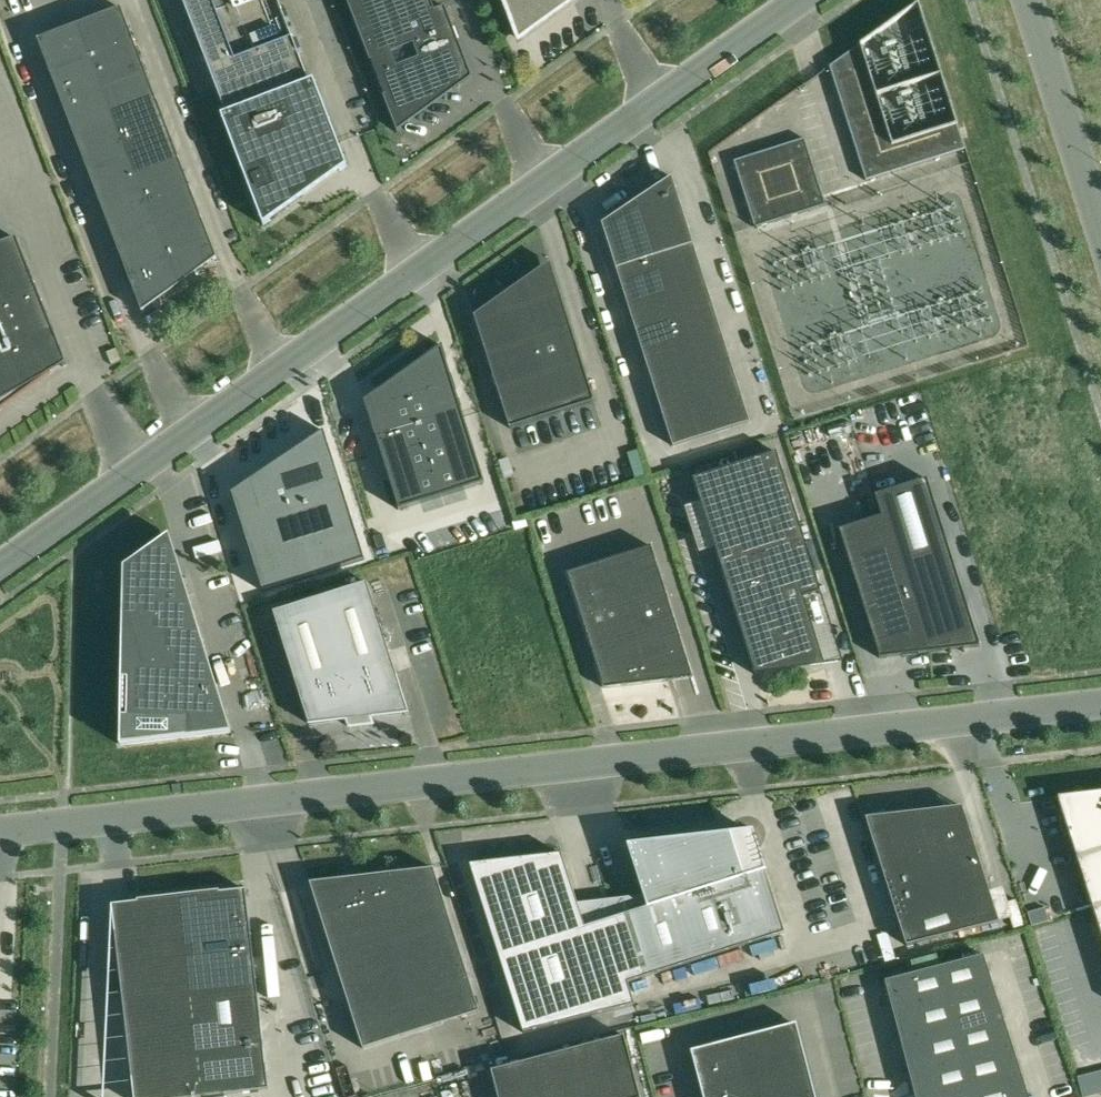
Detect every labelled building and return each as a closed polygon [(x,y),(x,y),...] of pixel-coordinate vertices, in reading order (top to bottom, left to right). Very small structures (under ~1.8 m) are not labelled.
[(309,82),(277,0),(182,0),(226,113),(221,115),(263,225),(347,166),(314,80),(309,82)] [(370,62),(371,61),(372,64),(373,67),(376,73),(377,75),(378,78),(378,82),(381,88),(383,91),(384,96),(383,96),(397,133),(399,132),(397,127),(404,123),(407,121),(411,117),(415,115),(420,110),(424,109),(427,106),(433,100),(438,97),(442,95),(444,94),(446,91),(452,88),(455,85),(457,83),(463,80),(471,73),(469,68),(459,44),(445,7),(435,11),(430,0),(346,0),(370,62)] [(518,44),(580,0),(501,0),(518,44)] [(966,149),(919,3),(830,66),(866,181),(966,149)] [(79,24),(38,39),(50,71),(62,102),(74,133),(86,165),(97,196),(109,227),(121,259),(142,312),(145,310),(155,303),(179,285),(202,269),(213,261),(217,258),(205,227),(193,196),(181,164),(169,133),(157,102),(145,70),(133,39),(121,8),(79,24)] [(804,139),(734,161),(755,228),(826,205),(804,139)] [(672,179),(603,226),(673,448),(750,424),(672,179)] [(51,374),(48,367),(61,362),(63,367),(67,365),(17,239),(13,240),(14,244),(0,250),(0,411),(51,374)] [(474,316),(477,325),(510,429),(594,402),(550,262),(474,316)] [(461,407),(442,346),(364,402),(375,435),(375,434),(399,510),(485,483),(461,407)] [(270,463),(230,491),(261,587),(362,555),(322,426),(299,442),(304,450),(275,471),(270,463)] [(816,648),(815,648),(803,597),(821,592),(776,452),(693,479),(755,675),(759,675),(758,670),(803,656),(803,658),(804,659),(805,661),(806,662),(807,663),(809,664),(810,665),(812,665),(814,664),(815,664),(816,663),(818,662),(819,661),(820,660),(820,658),(820,657),(820,655),(820,653),(820,652),(819,651),(818,649),(816,648)] [(881,517),(839,530),(880,658),(980,647),(926,479),(875,495),(881,517)] [(231,732),(183,577),(169,535),(124,567),(120,745),(231,732)] [(693,678),(651,546),(566,573),(581,620),(636,602),(648,640),(655,637),(669,681),(693,678)] [(273,611),(309,724),(349,720),(351,728),(371,725),(368,718),(408,713),(366,582),(273,611)] [(636,602),(581,620),(603,689),(669,681),(655,637),(648,640),(636,602)] [(1057,797),(1100,936),(1100,791),(1057,797)] [(866,818),(906,946),(999,922),(962,807),(866,818)] [(647,907),(585,927),(561,854),(470,865),(523,1033),(635,1005),(628,983),(785,933),(765,871),(766,870),(753,830),(627,845),(647,907)] [(342,880),(310,883),(352,950),(335,961),(363,1049),(479,1012),(434,868),(361,878),(360,875),(342,877),(342,880)] [(112,911),(113,911),(134,1096),(202,1096),(269,1089),(245,890),(218,893),(218,892),(139,902),(112,905),(112,911)] [(940,967),(949,998),(993,986),(983,955),(940,967)] [(893,1012),(949,998),(940,967),(885,981),(893,1012)] [(1003,1017),(993,986),(949,998),(957,1029),(1003,1017)] [(957,1029),(949,998),(893,1012),(901,1043),(957,1029)] [(1003,1017),(957,1029),(965,1060),(1013,1047),(1003,1017)] [(796,1024),(769,1031),(780,1072),(807,1064),(796,1024)] [(909,1074),(965,1060),(957,1029),(901,1043),(909,1074)] [(744,1037),(755,1078),(780,1072),(769,1031),(744,1037)] [(492,1072),(498,1096),(640,1096),(625,1037),(492,1072)] [(719,1044),(719,1045),(729,1085),(755,1078),(744,1037),(719,1044)] [(691,1051),(702,1092),(729,1085),(719,1045),(719,1044),(691,1051)] [(1022,1078),(1013,1047),(965,1060),(973,1091),(1022,1078)] [(915,1096),(949,1096),(973,1091),(965,1060),(909,1074),(915,1096)] [(780,1072),(755,1078),(760,1096),(805,1096),(815,1094),(807,1064),(780,1072)] [(703,1096),(760,1096),(755,1078),(729,1085),(702,1092),(703,1096)] [(973,1091),(975,1096),(1029,1096),(1022,1078),(973,1091)]
